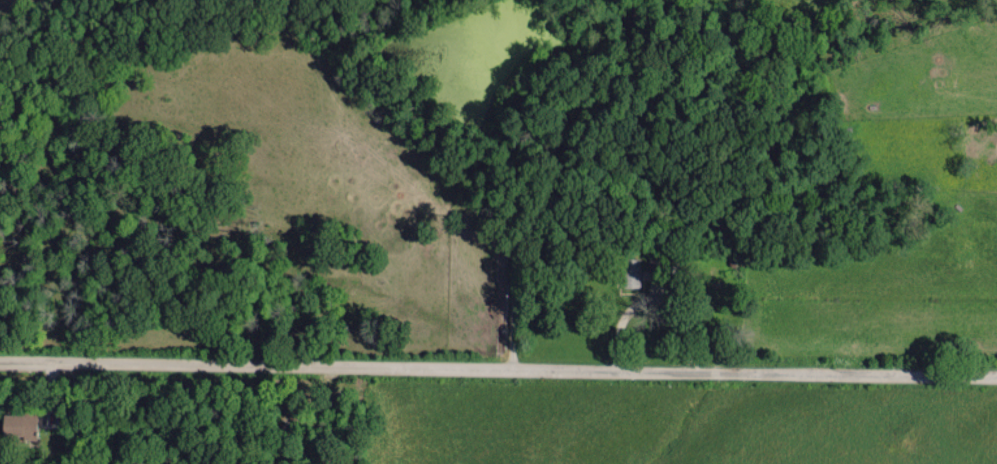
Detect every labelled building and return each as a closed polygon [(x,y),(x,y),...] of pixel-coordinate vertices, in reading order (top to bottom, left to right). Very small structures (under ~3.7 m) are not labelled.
[(639,271),(623,271),(623,287),(639,286),(639,271)] [(36,439),(37,413),(2,412),(2,435),(24,435),(24,439),(36,439)]
